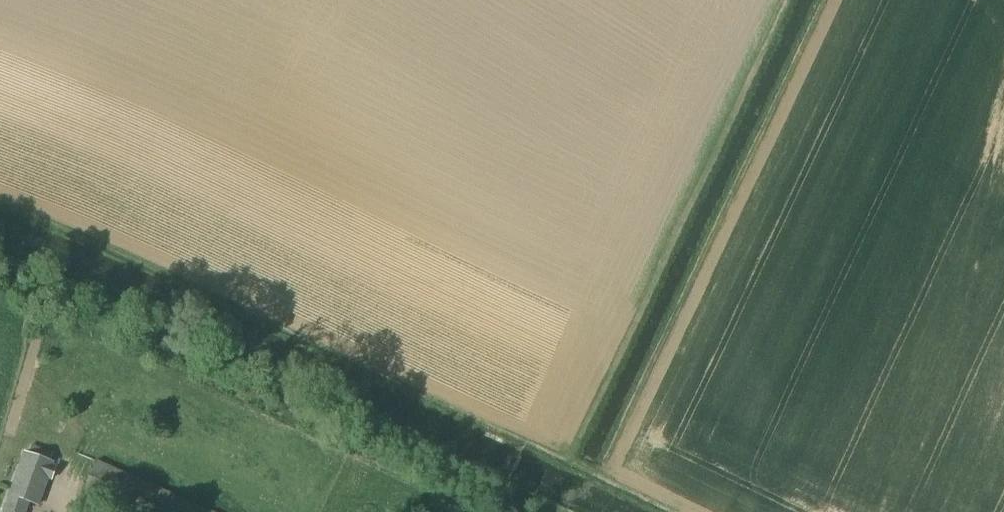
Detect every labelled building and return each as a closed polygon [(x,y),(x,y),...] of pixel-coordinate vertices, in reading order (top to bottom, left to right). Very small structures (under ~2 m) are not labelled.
[(51,467),(54,458),(25,447),(8,492),(29,499),(37,503),(46,481),(50,482),(54,469),(51,467)] [(96,459),(81,492),(125,511),(214,511),(96,459)] [(8,492),(3,508),(12,511),(24,511),(29,499),(8,492)]
